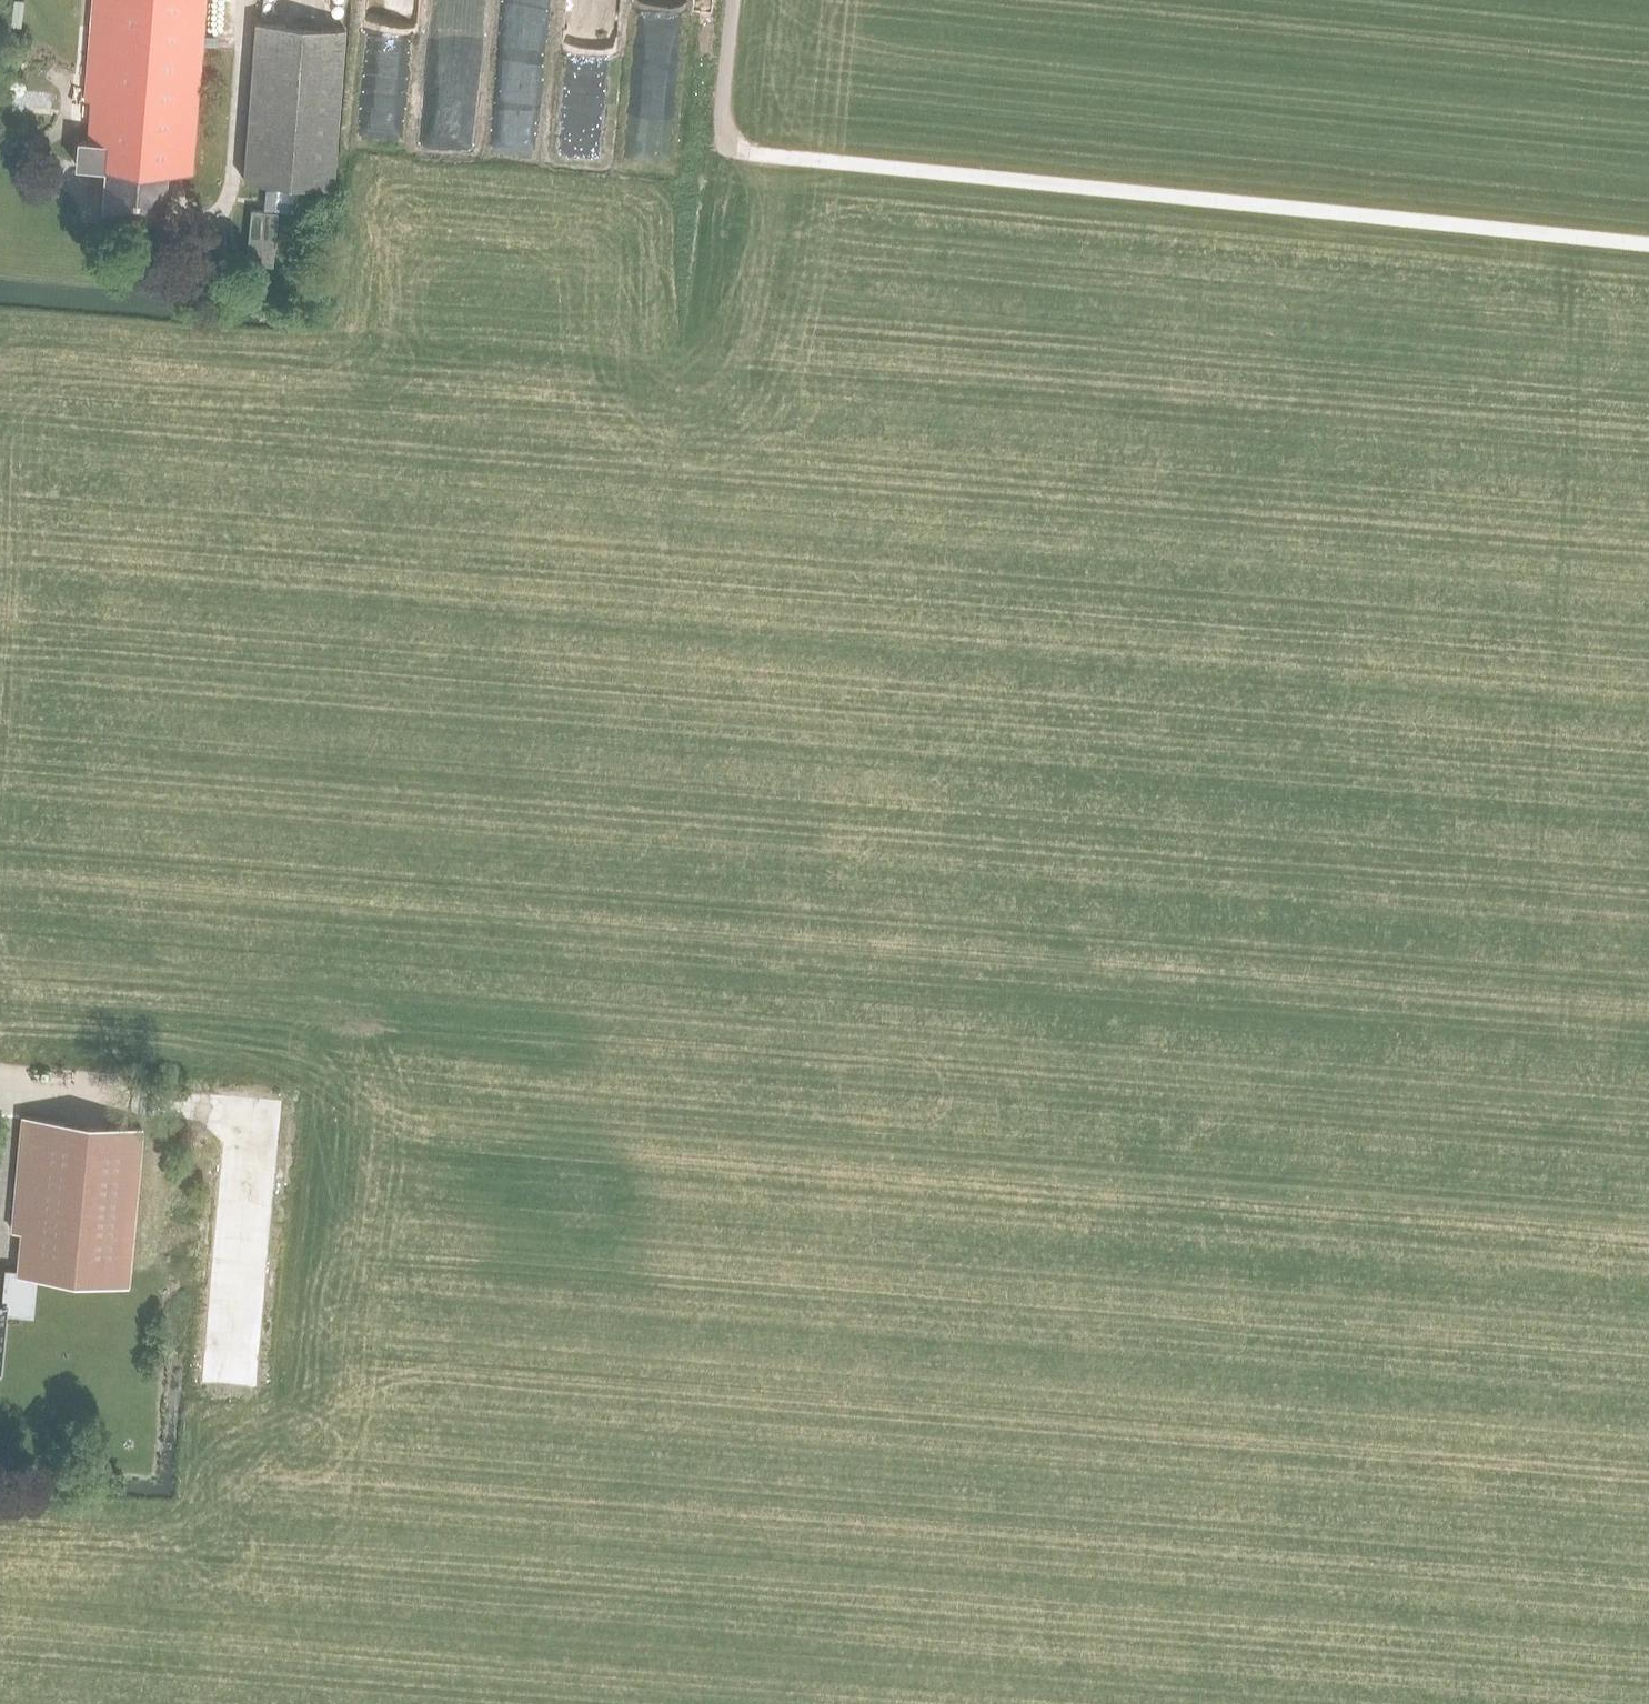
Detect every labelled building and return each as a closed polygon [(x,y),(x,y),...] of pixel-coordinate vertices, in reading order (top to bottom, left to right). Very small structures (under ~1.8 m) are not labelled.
[(83,99),(87,99),(84,141),(74,140),(72,165),(102,167),(99,207),(162,212),(165,170),(181,171),(183,155),(191,156),(204,0),(91,0),(83,99)] [(414,29),(418,0),(390,0),(390,2),(401,3),(399,27),(414,29)] [(716,8),(717,0),(695,0),(694,5),(716,8)] [(333,188),(345,28),(255,21),(242,181),(333,188)] [(9,87),(9,91),(11,95),(14,97),(19,97),(22,95),(25,92),(25,87),(23,84),(19,81),(15,81),(11,83),(9,87)] [(127,1285),(142,1127),(22,1116),(11,1230),(21,1231),(17,1275),(127,1285)] [(233,1275),(229,1374),(255,1375),(259,1276),(233,1275)]
